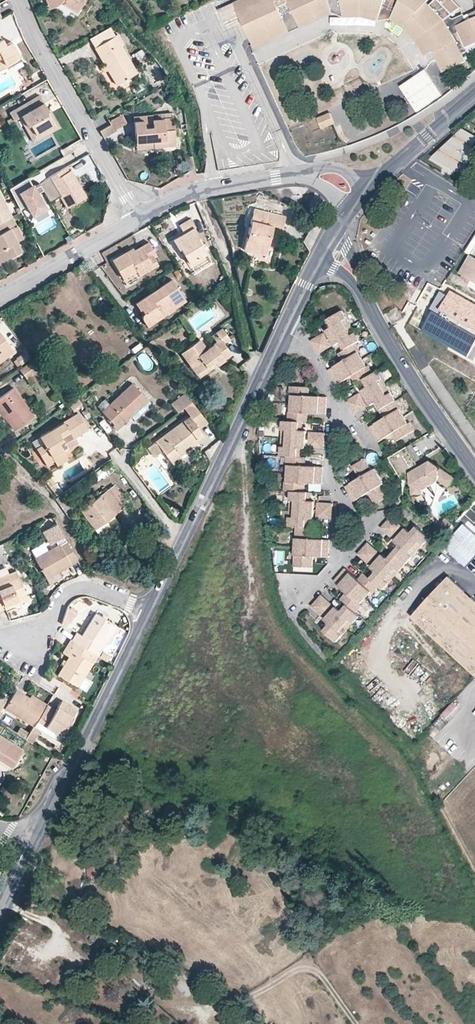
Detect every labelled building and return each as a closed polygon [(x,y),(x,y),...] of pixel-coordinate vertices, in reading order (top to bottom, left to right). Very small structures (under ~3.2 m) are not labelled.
[(52,0),(46,0),(50,9),(55,6),(52,0)] [(55,6),(58,5),(60,2),(62,0),(65,2),(64,3),(64,4),(64,5),(65,5),(65,6),(77,13),(85,0),(52,0),(55,6)] [(467,21),(456,25),(453,18),(451,18),(461,7),(454,0),(435,0),(429,5),(427,2),(428,0),(240,0),(234,3),(252,44),(331,8),(330,5),(341,3),(342,11),(361,11),(380,15),(382,9),(393,13),(408,24),(421,38),(430,53),(434,51),(443,72),(466,61),(462,53),(468,51),(466,47),(474,44),(474,17),(467,21)] [(342,11),(341,3),(330,5),(331,8),(333,13),(343,17),(342,11)] [(333,13),(331,8),(252,44),(255,48),(333,13)] [(390,19),(393,13),(382,9),(380,15),(378,21),(390,19)] [(380,15),(361,11),(342,11),(343,17),(360,17),(378,21),(380,15)] [(421,38),(408,24),(393,13),(390,19),(404,29),(416,41),(425,55),(430,53),(421,38)] [(467,21),(464,14),(454,19),(453,18),(456,25),(467,21)] [(95,47),(115,36),(110,26),(90,38),(95,47)] [(11,41),(5,44),(0,35),(0,70),(6,66),(5,64),(19,56),(11,41)] [(137,73),(115,36),(95,47),(116,84),(137,73)] [(7,68),(22,60),(19,56),(5,64),(6,66),(7,68)] [(425,68),(400,85),(418,112),(443,94),(425,68)] [(361,80),(345,82),(346,94),(362,92),(361,80)] [(19,118),(21,116),(27,126),(30,124),(36,134),(53,123),(46,111),(48,110),(39,95),(9,112),(14,121),(19,118)] [(53,123),(36,134),(30,124),(27,126),(21,116),(19,118),(33,142),(60,126),(50,109),(48,110),(46,111),(53,123)] [(334,123),(329,112),(318,117),(322,128),(334,123)] [(176,145),(172,113),(133,116),(135,142),(153,140),(154,147),(176,145)] [(352,124),(357,141),(402,130),(398,113),(352,124)] [(127,122),(122,114),(110,119),(112,123),(115,128),(127,122)] [(116,131),(112,123),(100,131),(104,138),(116,131)] [(440,151),(445,153),(440,162),(459,173),(464,164),(474,147),(474,145),(474,135),(463,128),(440,151)] [(154,147),(153,140),(135,142),(136,149),(154,147)] [(64,156),(74,150),(70,144),(60,150),(64,156)] [(474,147),(464,164),(467,166),(474,151),(474,148),(474,147)] [(445,153),(440,151),(432,158),(440,162),(445,153)] [(66,167),(39,183),(40,185),(43,190),(49,201),(59,195),(67,208),(86,197),(81,187),(75,177),(71,170),(69,171),(66,167)] [(78,175),(75,177),(81,187),(84,185),(78,175)] [(33,186),(28,177),(8,189),(19,208),(26,205),(32,215),(45,207),(37,193),(43,190),(40,185),(34,188),(33,186)] [(0,193),(0,222),(12,216),(0,193)] [(285,216),(254,209),(244,249),(266,255),(273,225),(282,228),(285,216)] [(23,238),(12,216),(0,222),(0,261),(22,251),(17,242),(23,238)] [(199,236),(194,228),(195,227),(190,218),(179,225),(184,233),(173,240),(178,249),(180,249),(189,264),(206,253),(197,238),(199,236)] [(158,264),(153,257),(157,255),(149,242),(128,254),(127,252),(113,260),(123,279),(136,271),(139,275),(158,264)] [(470,255),(459,273),(474,282),(474,258),(470,255)] [(184,298),(171,279),(136,303),(140,310),(141,309),(144,313),(143,315),(142,317),(143,320),(147,326),(163,316),(161,313),(184,298)] [(452,291),(449,296),(441,310),(474,329),(474,304),(452,291)] [(441,310),(449,296),(441,292),(431,310),(432,311),(438,314),(441,310)] [(163,316),(186,300),(184,298),(161,313),(163,316)] [(403,319),(397,308),(386,314),(392,325),(403,319)] [(373,374),(369,366),(367,367),(358,353),(360,352),(356,344),(361,341),(343,311),(328,319),(331,324),(330,328),(326,331),(335,345),(339,343),(343,344),(346,349),(343,351),(341,352),(344,358),(343,361),(328,370),(337,385),(352,376),(356,377),(359,382),(361,381),(364,380),(367,385),(366,388),(362,391),(371,406),(375,404),(375,403),(379,405),(382,409),(383,409),(386,414),(385,418),(370,427),(379,442),(393,433),(394,433),(397,434),(400,439),(415,431),(410,423),(408,424),(400,410),(402,408),(397,400),(396,401),(378,371),(373,374)] [(432,311),(421,331),(468,357),(474,344),(474,335),(438,314),(432,311)] [(218,364),(232,354),(224,343),(230,339),(222,328),(216,332),(219,336),(214,339),(216,342),(207,349),(200,340),(181,353),(197,374),(215,361),(218,364)] [(14,351),(0,332),(0,361),(14,351)] [(332,346),(324,333),(311,341),(319,354),(332,346)] [(159,347),(152,339),(147,343),(153,351),(159,347)] [(218,364),(215,361),(197,374),(199,378),(218,364)] [(38,371),(31,362),(21,369),(27,378),(38,371)] [(138,407),(147,399),(133,383),(102,411),(114,424),(121,417),(125,421),(131,416),(129,414),(138,406),(138,407)] [(304,457),(301,457),(298,457),(298,451),(301,448),(306,449),(307,431),(302,431),(299,428),(300,422),(303,422),(306,422),(306,416),(309,414),(326,414),(327,397),(310,396),(307,393),(307,387),(290,386),(290,395),(292,396),(291,412),(289,412),(289,421),(283,421),(281,456),(287,456),(286,465),(288,465),(287,482),(285,482),(285,491),(291,491),(289,526),(296,527),(294,567),(310,567),(310,556),(313,557),(329,558),(330,540),(314,539),(311,539),(312,528),(309,527),(306,527),(306,521),(309,519),(314,519),(314,502),(310,501),(307,498),(308,492),(305,492),(302,492),(302,486),(305,483),(322,484),(323,467),(306,466),(303,463),(304,457)] [(14,388),(0,397),(0,408),(1,408),(9,418),(7,419),(14,430),(34,416),(14,388)] [(192,402),(185,393),(171,403),(177,413),(184,408),(192,402)] [(367,407),(360,394),(347,401),(354,414),(367,407)] [(73,410),(82,404),(78,399),(69,405),(73,410)] [(138,407),(138,406),(129,414),(131,416),(148,400),(147,399),(138,407)] [(192,402),(184,408),(193,420),(196,424),(199,428),(208,422),(192,402)] [(73,438),(88,429),(78,413),(39,436),(44,444),(37,448),(42,457),(49,452),(52,457),(54,461),(65,454),(63,450),(67,447),(76,442),(73,438)] [(125,421),(121,417),(114,424),(113,424),(112,425),(116,430),(125,422),(125,421)] [(171,462),(180,456),(178,453),(197,439),(203,434),(199,428),(196,424),(193,420),(186,425),(183,421),(156,441),(162,450),(171,462)] [(325,433),(310,432),(309,447),(324,448),(325,433)] [(44,444),(39,436),(32,441),(37,448),(44,444)] [(180,456),(199,442),(197,439),(178,453),(180,456)] [(162,450),(156,441),(150,446),(156,454),(162,450)] [(414,459),(407,446),(404,448),(411,461),(414,459)] [(404,448),(389,457),(395,467),(398,466),(404,476),(410,478),(412,495),(422,493),(422,490),(439,480),(448,487),(455,478),(430,460),(419,467),(418,467),(415,463),(416,462),(414,459),(411,461),(404,448)] [(44,461),(52,457),(49,452),(42,457),(44,461)] [(68,459),(65,454),(54,461),(57,466),(68,459)] [(174,465),(182,459),(180,456),(171,462),(174,465)] [(384,484),(375,469),(372,471),(365,459),(355,464),(361,474),(360,477),(360,478),(345,487),(354,502),(369,493),(373,493),(379,503),(388,498),(381,486),(384,484)] [(361,474),(355,464),(353,466),(360,478),(360,477),(361,474)] [(94,529),(128,505),(114,485),(80,509),(94,529)] [(379,503),(373,493),(369,493),(376,505),(379,503)] [(76,515),(62,495),(56,500),(70,519),(76,515)] [(332,519),(333,504),(331,504),(318,503),(317,518),(331,519),(332,519)] [(402,527),(391,517),(381,528),(392,538),(402,527)] [(444,536),(454,525),(445,517),(435,529),(444,536)] [(63,535),(56,522),(41,530),(49,543),(63,535)] [(462,524),(441,548),(464,567),(474,555),(474,536),(462,524)] [(373,593),(379,586),(383,590),(430,537),(417,526),(413,531),(409,531),(406,528),(394,541),(397,544),(398,544),(398,548),(394,552),(390,557),(386,557),(383,554),(371,567),(374,570),(375,574),(371,579),(368,577),(366,575),(362,579),(358,579),(346,568),(334,581),(347,592),(347,593),(347,597),(343,601),(345,603),(348,605),(344,609),(339,610),(336,607),(330,613),(325,619),(324,620),(328,623),(328,626),(324,631),(337,642),(360,616),(356,612),(362,605),(360,604),(371,592),(373,593)] [(97,540),(93,534),(84,540),(88,546),(97,540)] [(77,561),(66,541),(35,558),(46,578),(58,571),(77,561)] [(369,564),(379,553),(368,543),(358,554),(369,564)] [(9,574),(6,567),(0,570),(0,577),(9,574)] [(16,571),(9,574),(0,577),(0,610),(5,608),(4,606),(17,601),(18,603),(27,600),(16,571)] [(58,571),(46,578),(49,584),(61,577),(58,571)] [(449,576),(412,617),(464,665),(474,652),(474,600),(449,576)] [(323,617),(333,605),(321,595),(312,606),(323,617)] [(110,644),(119,627),(96,613),(82,636),(76,632),(72,640),(89,651),(95,654),(98,656),(106,642),(110,644)] [(72,619),(65,614),(62,624),(66,626),(72,619)] [(78,686),(92,663),(91,662),(95,654),(89,651),(72,640),(71,639),(63,653),(69,657),(58,674),(78,686)] [(464,665),(474,675),(474,652),(464,665)] [(410,671),(418,677),(425,668),(417,662),(410,671)] [(71,688),(61,682),(58,686),(68,693),(71,688)] [(29,698),(16,690),(5,708),(34,726),(45,707),(29,698)] [(2,693),(0,697),(0,710),(8,697),(2,693)] [(47,704),(31,694),(29,698),(45,707),(47,704)] [(65,711),(69,705),(61,700),(57,707),(65,711)] [(58,740),(77,709),(69,705),(65,711),(57,707),(55,710),(47,704),(45,707),(34,726),(40,730),(58,740)] [(32,743),(40,730),(34,726),(26,739),(32,743)] [(0,734),(0,755),(13,763),(22,748),(0,734)] [(0,755),(0,766),(1,767),(4,762),(11,767),(13,763),(0,755)] [(104,881),(101,865),(87,867),(90,884),(104,881)]
